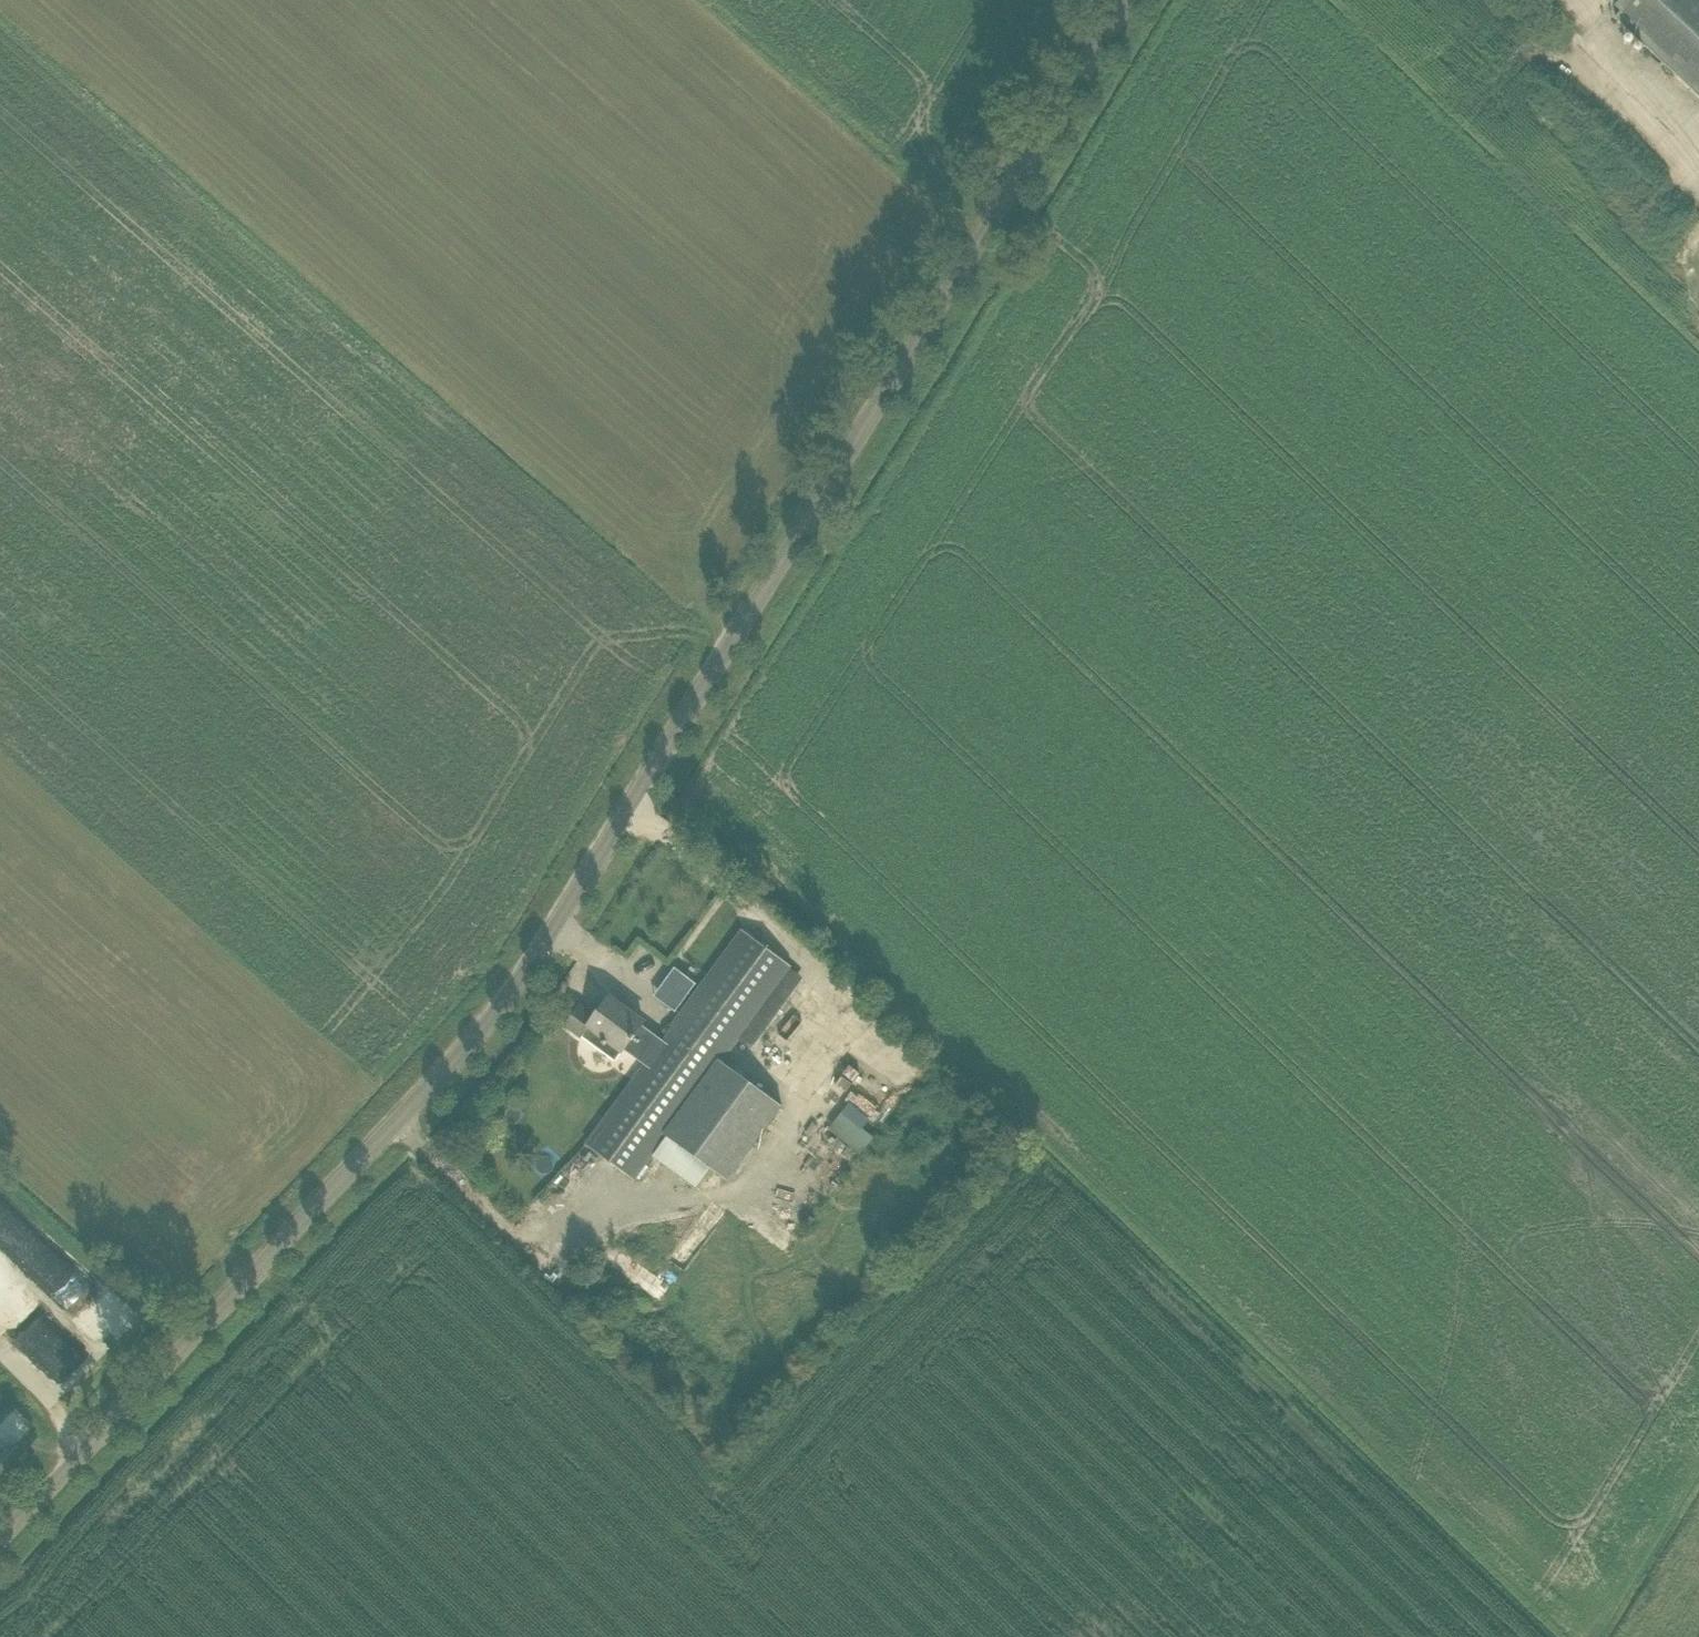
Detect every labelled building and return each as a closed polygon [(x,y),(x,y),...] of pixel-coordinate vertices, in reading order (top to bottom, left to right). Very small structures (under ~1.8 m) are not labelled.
[(1698,96),(1698,0),(1619,0),(1615,4),(1621,10),(1615,17),(1698,96)] [(657,1049),(645,1065),(587,1146),(634,1180),(667,1135),(722,1061),(738,1039),(751,1048),(802,977),(791,968),(792,966),(743,930),(672,1026),(673,1027),(657,1049)] [(654,996),(675,1012),(696,983),(675,967),(654,996)] [(580,1007),(566,1025),(601,1051),(615,1061),(621,1052),(623,1049),(645,1065),(657,1049),(635,1033),(643,1023),(610,998),(595,1018),(580,1007)] [(722,1061),(667,1135),(693,1154),(727,1180),(782,1106),(764,1092),(722,1061)] [(863,1127),(870,1116),(847,1100),(828,1129),(861,1152),(874,1134),(863,1127)] [(114,1314),(44,1249),(25,1270),(95,1335),(114,1314)]
